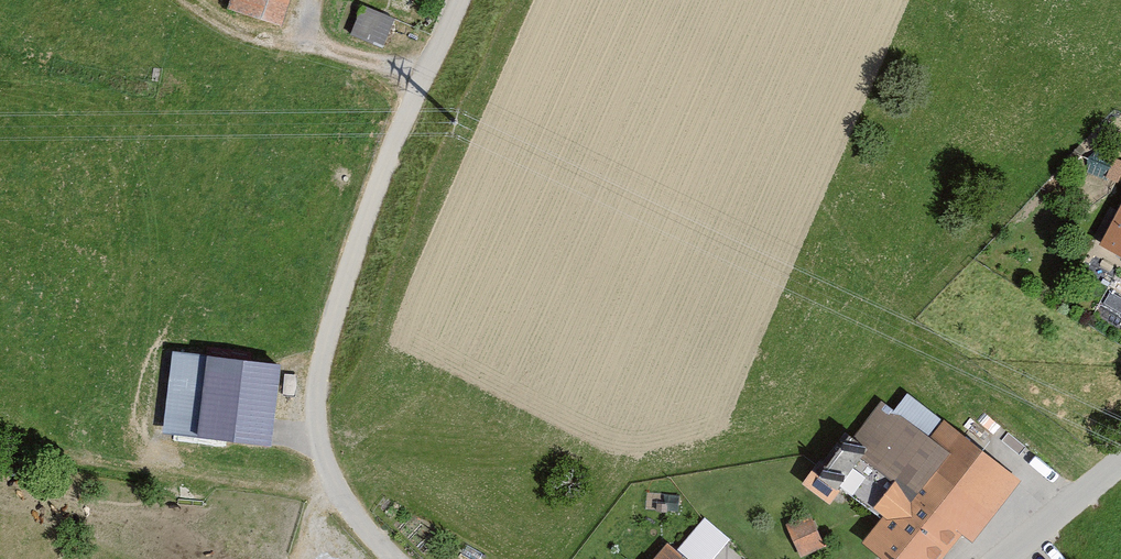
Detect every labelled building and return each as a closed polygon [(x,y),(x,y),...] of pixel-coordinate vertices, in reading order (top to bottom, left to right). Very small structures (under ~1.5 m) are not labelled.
[(231,5),(282,23),(290,0),(233,0),(231,5)] [(351,32),(387,43),(397,13),(361,2),(351,32)] [(1099,243),(1120,254),(1120,203),(1099,243)] [(276,364),(175,353),(167,424),(267,435),(276,364)] [(909,392),(897,408),(932,436),(945,421),(909,392)] [(893,406),(833,481),(881,519),(866,538),(893,558),(940,558),(966,525),(976,533),(1019,478),(945,421),(932,436),(897,408),(893,406)] [(828,502),(837,490),(808,470),(799,482),(828,502)] [(811,515),(787,526),(799,555),(824,544),(811,515)] [(667,545),(656,558),(683,558),(667,545)]
